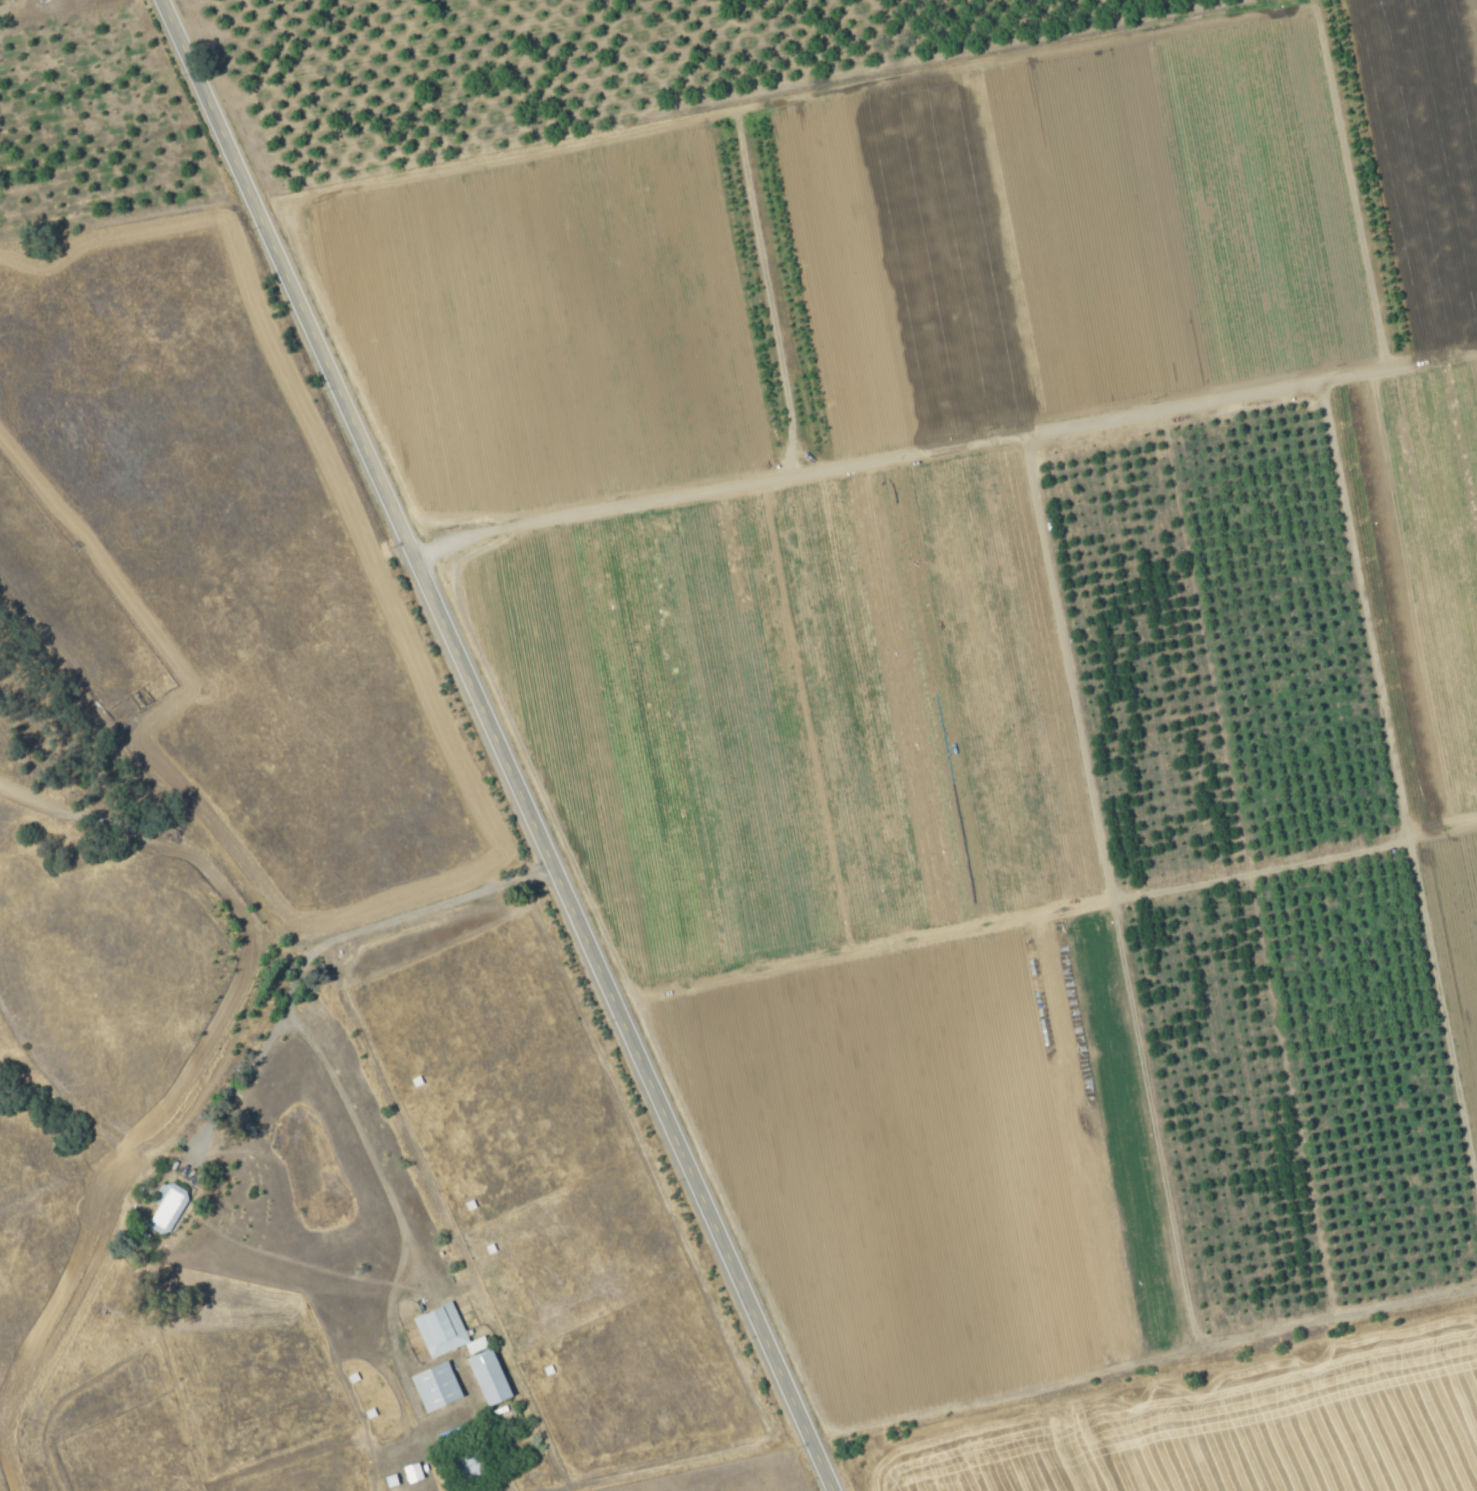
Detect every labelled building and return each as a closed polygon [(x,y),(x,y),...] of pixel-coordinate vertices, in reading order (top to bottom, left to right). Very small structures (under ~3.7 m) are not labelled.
[(158,1204),(146,1225),(165,1236),(189,1194),(163,1179),(151,1200),(158,1204)] [(414,1316),(430,1357),(469,1341),(454,1301),(414,1316)] [(494,1346),(469,1356),(489,1405),(514,1395),(494,1346)] [(464,1396),(449,1359),(412,1374),(428,1411),(464,1396)]
